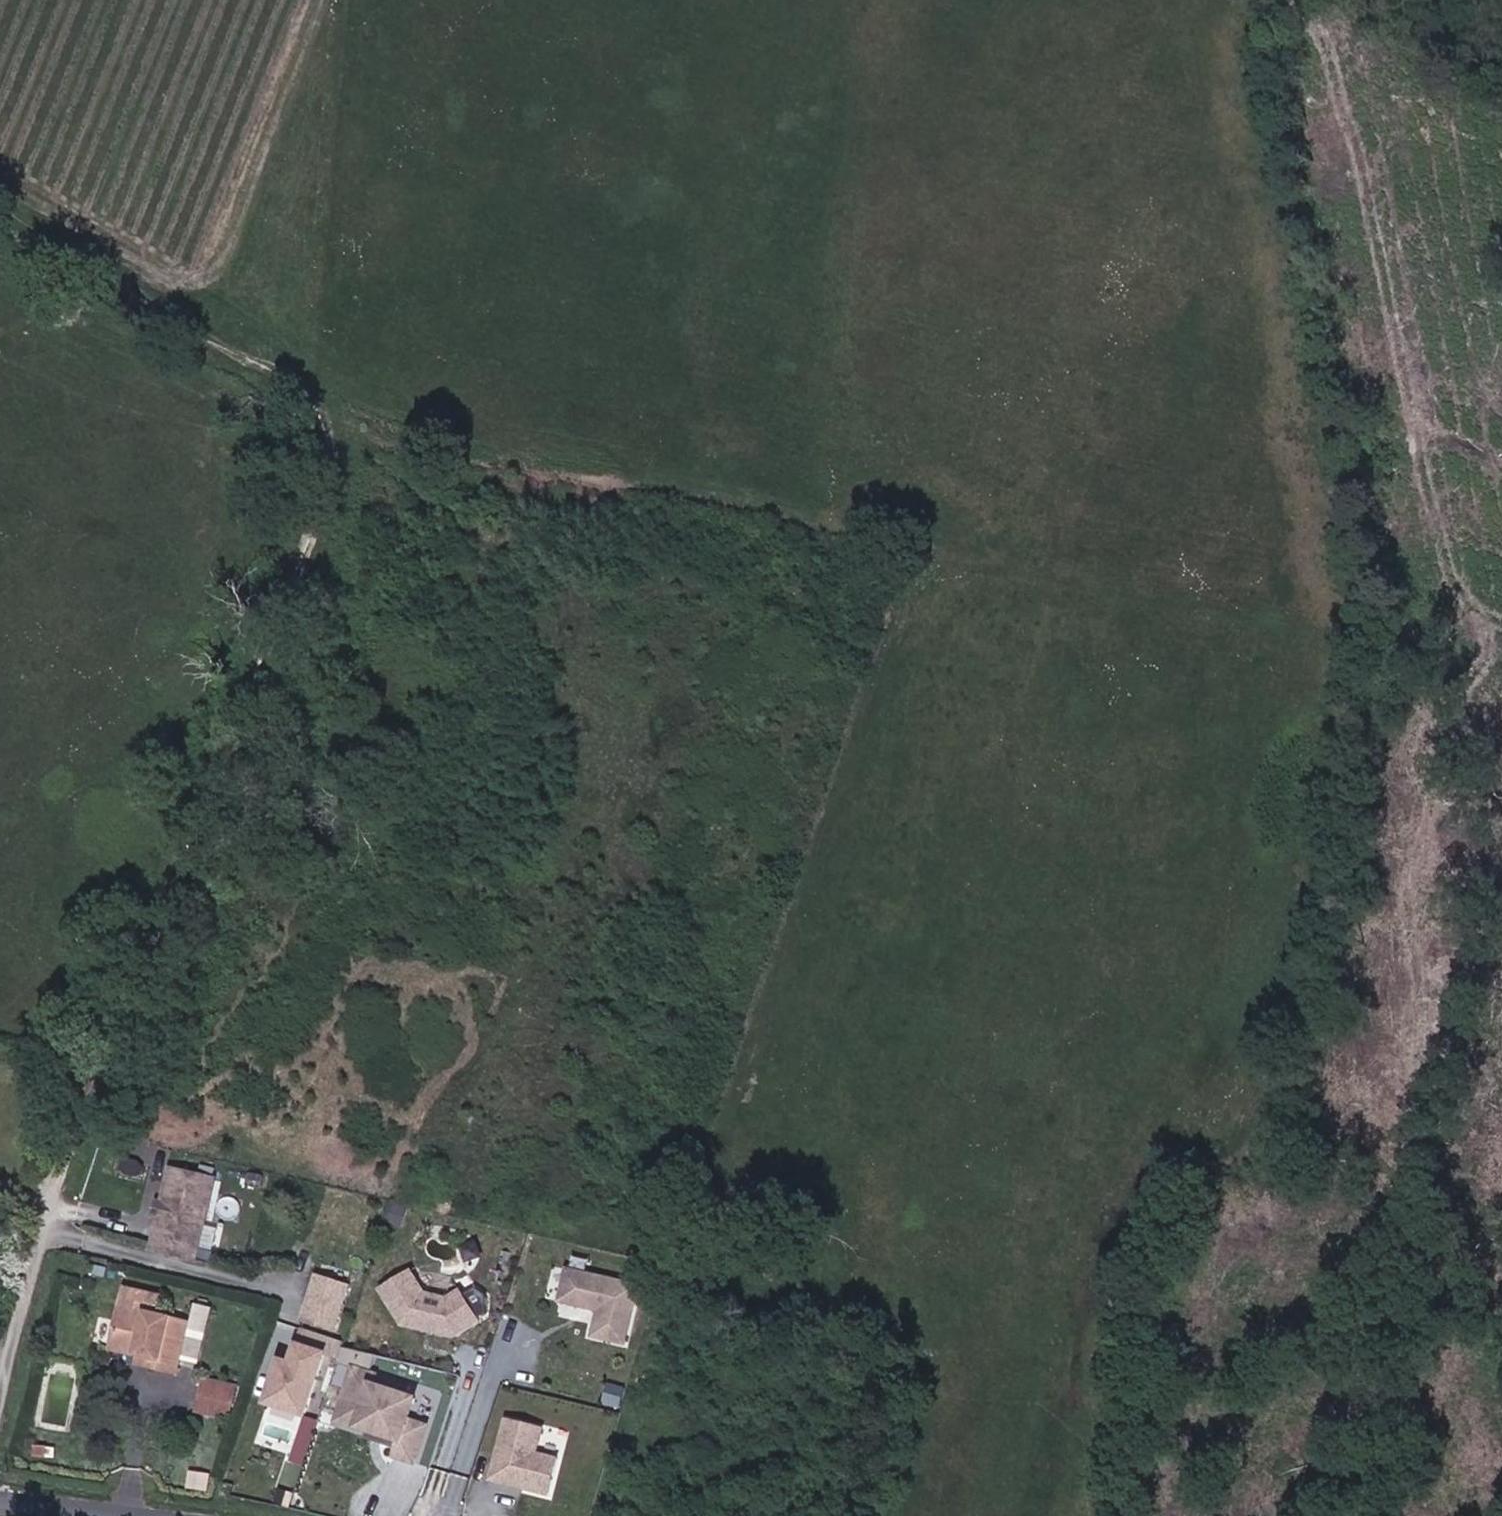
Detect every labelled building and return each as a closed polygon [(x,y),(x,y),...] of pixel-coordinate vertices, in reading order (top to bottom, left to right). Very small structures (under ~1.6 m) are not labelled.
[(186,1263),(204,1183),(161,1173),(144,1253),(186,1263)] [(640,1283),(557,1265),(549,1303),(591,1313),(586,1337),(626,1345),(640,1283)] [(405,1266),(370,1290),(396,1329),(454,1342),(482,1327),(459,1288),(443,1294),(425,1291),(405,1266)] [(350,1290),(320,1281),(307,1324),(337,1333),(350,1290)] [(139,1362),(150,1364),(149,1376),(178,1380),(188,1323),(151,1318),(155,1298),(121,1291),(110,1355),(139,1362)] [(289,1354),(272,1402),(319,1418),(341,1351),(308,1340),(302,1358),(289,1354)] [(137,1374),(149,1376),(150,1364),(139,1362),(137,1374)] [(375,1373),(346,1364),(326,1423),(390,1444),(385,1458),(413,1467),(427,1426),(406,1419),(414,1397),(372,1383),(375,1373)] [(239,1390),(211,1383),(210,1391),(238,1396),(239,1390)] [(208,1403),(236,1408),(238,1396),(210,1391),(208,1403)] [(233,1422),(236,1408),(208,1403),(205,1418),(233,1422)] [(540,1427),(500,1417),(485,1482),(548,1496),(558,1454),(535,1449),(540,1427)]
